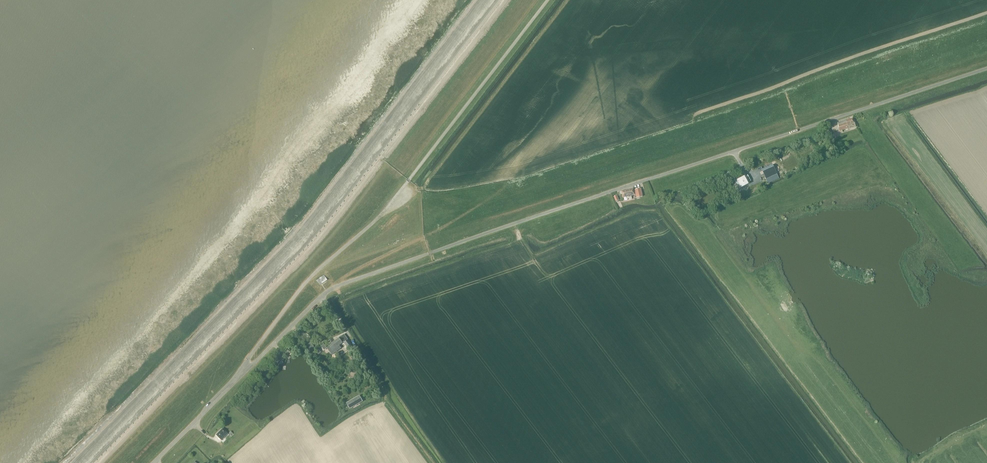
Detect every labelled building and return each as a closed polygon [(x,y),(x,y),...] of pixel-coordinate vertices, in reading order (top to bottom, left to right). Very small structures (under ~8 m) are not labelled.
[(854,123),(853,118),(837,123),(840,131),(848,128),(848,129),(856,127),(854,123)] [(829,129),(826,130),(828,135),(826,136),(828,141),(829,140),(830,142),(834,140),(831,134),(829,129)] [(773,165),(762,170),(766,179),(777,174),(773,165)] [(746,176),(744,173),(739,176),(738,174),(733,177),(738,188),(744,184),(744,185),(747,183),(748,185),(750,184),(749,182),(751,181),(748,175),(746,176)] [(635,195),(636,195),(636,198),(643,197),(641,188),(634,190),(633,189),(621,191),(622,192),(620,192),(621,195),(622,194),(623,198),(627,197),(628,200),(632,199),(631,196),(635,195)] [(325,275),(317,281),(320,286),(328,281),(325,275)] [(333,350),(348,339),(344,334),(339,338),(329,345),(333,350)] [(311,343),(305,347),(309,352),(315,348),(311,343)] [(276,366),(283,357),(281,356),(282,355),(279,353),(272,362),(276,366)] [(346,403),(349,409),(363,401),(360,396),(346,403)] [(221,440),(228,434),(222,428),(216,435),(221,440)]
